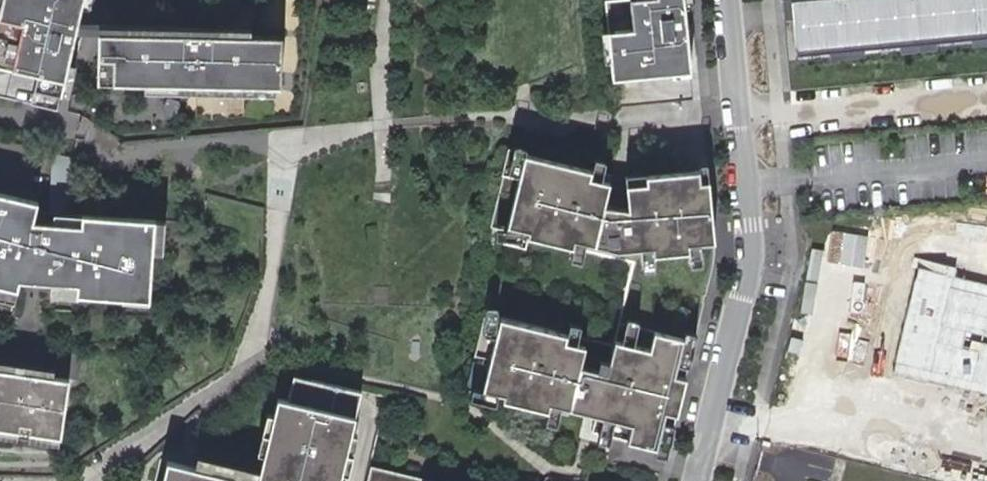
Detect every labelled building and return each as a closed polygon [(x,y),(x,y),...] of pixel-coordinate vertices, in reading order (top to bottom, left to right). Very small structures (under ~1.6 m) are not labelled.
[(0,31),(0,62),(42,70),(39,85),(66,93),(88,0),(8,0),(0,31)] [(634,25),(604,28),(609,70),(686,62),(679,0),(631,0),(634,25)] [(800,49),(986,30),(986,0),(795,0),(800,49)] [(111,30),(100,30),(99,66),(113,67),(112,79),(146,80),(147,88),(275,92),(279,80),(284,81),(283,32),(257,32),(255,24),(111,19),(111,30)] [(624,176),(510,146),(493,222),(490,315),(465,387),(573,413),(573,404),(592,410),(596,411),(595,431),(670,450),(720,255),(707,164),(624,176)] [(0,205),(0,297),(12,300),(14,291),(72,294),(71,305),(118,307),(119,300),(144,301),(148,229),(30,221),(32,212),(0,205)] [(918,269),(892,373),(986,395),(986,285),(918,269)] [(0,384),(0,450),(48,457),(57,392),(0,384)] [(351,403),(301,390),(298,403),(280,399),(277,411),(267,409),(263,425),(270,427),(260,466),(253,464),(249,480),(332,480),(351,403)] [(159,469),(157,480),(207,480),(159,469)]
